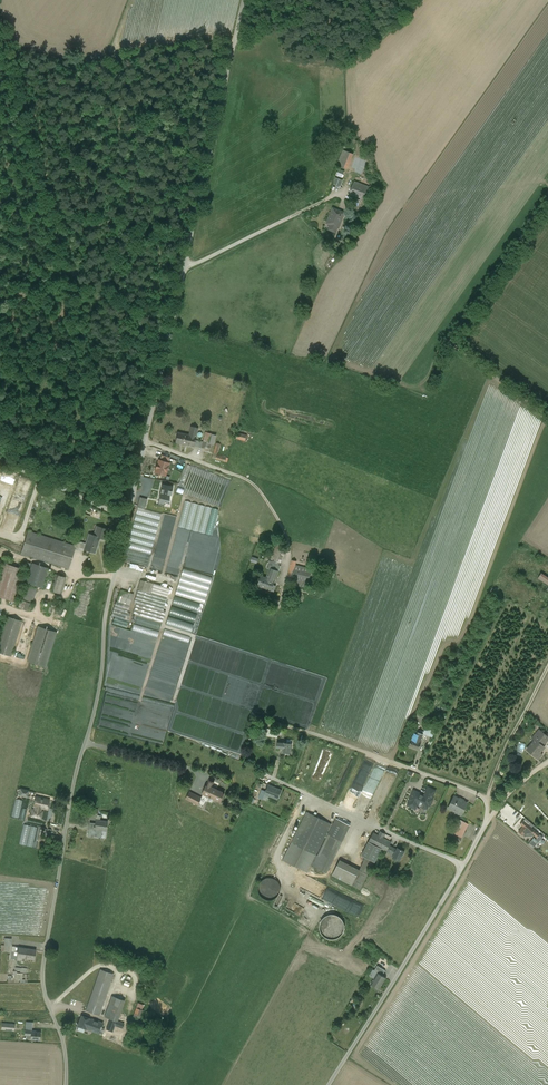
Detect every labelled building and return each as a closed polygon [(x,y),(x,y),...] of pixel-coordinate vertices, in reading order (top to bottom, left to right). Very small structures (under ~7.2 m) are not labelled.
[(339,166),(348,169),(354,153),(346,150),(339,166)] [(343,180),(336,178),(334,184),(341,186),(343,180)] [(372,188),(357,182),(352,193),(354,194),(349,208),(356,211),(361,199),(367,201),(372,188)] [(337,234),(344,212),(345,211),(332,207),(326,225),(329,226),(328,230),(337,234)] [(212,434),(204,432),(203,435),(205,435),(201,448),(208,449),(212,434)] [(189,435),(178,433),(175,442),(194,446),(196,437),(194,436),(189,435)] [(169,463),(159,460),(158,464),(157,464),(156,468),(155,472),(164,475),(165,471),(166,472),(168,467),(167,467),(169,463)] [(172,486),(162,484),(158,503),(164,504),(165,498),(164,498),(168,498),(168,499),(169,495),(171,495),(172,486)] [(148,567),(160,513),(145,510),(147,498),(139,497),(134,521),(138,522),(135,535),(129,562),(148,567)] [(212,535),(218,509),(184,501),(177,527),(212,535)] [(107,529),(97,526),(94,535),(94,536),(99,537),(104,539),(107,529)] [(74,545),(28,531),(21,554),(68,568),(74,549),(75,546),(74,545)] [(94,535),(89,533),(86,543),(80,542),(79,548),(94,553),(99,537),(94,536),(94,535)] [(277,544),(275,543),(270,556),(271,556),(270,560),(279,564),(280,564),(281,560),(284,552),(282,551),(284,546),(283,546),(277,544)] [(270,560),(269,560),(269,561),(268,561),(268,562),(269,562),(267,568),(270,568),(266,577),(261,575),(261,576),(275,581),(279,571),(277,570),(279,564),(270,560)] [(4,563),(0,575),(0,597),(12,601),(22,569),(4,563)] [(47,568),(33,563),(26,583),(41,587),(45,577),(47,570),(47,568)] [(319,577),(314,576),(314,581),(321,582),(326,567),(323,566),(319,577)] [(525,576),(547,591),(547,578),(531,567),(525,576)] [(176,595),(204,603),(212,577),(183,569),(176,595)] [(311,572),(295,569),(293,577),(297,577),(296,582),(309,585),(311,572)] [(66,577),(53,573),(54,572),(47,570),(45,577),(55,580),(51,591),(60,593),(66,577)] [(275,581),(261,576),(258,586),(271,591),(274,591),(276,586),(273,585),(275,581)] [(147,582),(146,582),(146,581),(144,581),(140,580),(137,590),(138,590),(150,594),(153,584),(148,582),(147,582)] [(153,584),(150,594),(138,590),(134,602),(136,602),(162,610),(169,588),(153,583),(153,584)] [(36,590),(25,587),(21,599),(32,603),(36,590)] [(254,592),(247,589),(245,596),(251,598),(254,592)] [(133,594),(121,590),(119,596),(131,600),(133,594)] [(131,600),(119,596),(116,602),(129,606),(131,600)] [(174,596),(172,604),(198,612),(200,604),(174,596)] [(29,604),(21,599),(18,607),(27,610),(29,604)] [(128,606),(116,602),(111,615),(128,621),(130,614),(126,613),(128,606)] [(162,610),(136,602),(133,613),(162,622),(165,611),(162,610)] [(171,606),(168,615),(195,622),(198,614),(171,606)] [(8,617),(0,642),(0,652),(10,655),(21,621),(8,617)] [(165,625),(192,632),(194,624),(167,617),(165,625)] [(131,630),(157,637),(159,631),(133,624),(131,630)] [(56,632),(38,627),(27,661),(45,666),(56,632)] [(162,635),(189,642),(190,636),(164,629),(162,635)] [(418,712),(414,719),(414,720),(414,721),(414,722),(414,723),(415,724),(416,724),(417,725),(418,725),(419,724),(420,724),(421,723),(423,719),(425,716),(418,712)] [(435,731),(425,728),(423,734),(433,737),(435,731)] [(278,730),(267,729),(266,736),(277,737),(278,730)] [(417,734),(415,740),(411,739),(409,746),(418,749),(421,742),(420,742),(423,734),(418,732),(417,734)] [(539,732),(532,740),(535,742),(536,743),(536,742),(543,735),(539,732)] [(536,742),(542,747),(547,740),(547,739),(543,735),(536,742)] [(291,743),(284,742),(283,743),(283,748),(283,752),(290,753),(291,743)] [(542,747),(536,742),(536,743),(535,742),(527,752),(536,759),(544,749),(542,747)] [(224,792),(212,786),(214,781),(209,779),(202,795),(203,795),(209,797),(220,802),(224,792)] [(282,790),(269,784),(266,789),(265,794),(278,799),(282,790)] [(435,791),(428,788),(425,795),(431,798),(435,791)] [(424,796),(419,794),(419,793),(414,791),(410,800),(408,805),(413,807),(415,804),(416,804),(418,804),(422,806),(423,807),(425,808),(427,808),(428,804),(429,805),(432,799),(431,799),(431,798),(425,795),(424,796)] [(201,798),(190,792),(187,799),(203,807),(206,801),(207,801),(209,797),(203,795),(201,798)] [(46,801),(28,796),(24,810),(43,814),(46,801)] [(18,818),(22,800),(16,798),(12,816),(18,818)] [(467,804),(454,798),(448,808),(457,812),(457,811),(462,813),(467,804)] [(86,822),(85,836),(99,837),(100,830),(106,830),(106,820),(99,820),(99,815),(96,815),(97,809),(89,808),(88,816),(93,817),(93,822),(86,822)] [(331,824),(307,812),(283,860),(307,872),(316,854),(331,824)] [(350,825),(336,818),(328,834),(342,841),(350,825)] [(459,821),(451,838),(459,842),(468,826),(459,821)] [(534,830),(523,821),(520,825),(523,827),(519,832),(523,836),(525,835),(527,833),(528,833),(530,830),(532,832),(534,830)] [(19,844),(32,847),(36,827),(23,824),(19,844)] [(363,831),(355,827),(349,839),(357,843),(363,831)] [(540,836),(534,830),(532,832),(531,833),(537,838),(540,836)] [(382,832),(380,836),(374,832),(369,841),(374,844),(367,856),(372,859),(379,847),(386,851),(389,847),(391,842),(389,841),(383,837),(385,834),(382,832)] [(342,841),(328,834),(318,855),(316,854),(311,865),(326,872),(342,841)] [(357,843),(349,839),(346,844),(354,848),(357,843)] [(539,843),(534,839),(529,844),(534,848),(539,843)] [(404,851),(397,847),(395,850),(393,854),(392,857),(399,861),(404,851)] [(359,870),(352,885),(360,889),(374,862),(366,857),(359,870)] [(359,870),(340,860),(332,875),(352,885),(359,870)] [(326,872),(311,865),(308,871),(329,882),(332,875),(326,872)] [(267,878),(266,878),(264,879),(263,879),(262,880),(261,881),(261,882),(260,883),(259,884),(258,885),(258,887),(258,888),(258,889),(258,890),(258,891),(258,892),(259,892),(259,894),(260,895),(260,896),(261,896),(262,897),(262,898),(263,898),(265,899),(266,900),(268,900),(270,900),(271,900),(273,899),(275,898),(276,897),(278,896),(279,895),(279,893),(280,892),(280,891),(280,890),(280,889),(280,887),(280,886),(280,885),(279,884),(279,883),(278,881),(277,881),(276,879),(274,878),(272,878),(271,878),(269,877),(267,878)] [(335,907),(358,916),(359,913),(354,911),(356,905),(339,898),(335,907)] [(325,914),(322,936),(343,939),(346,916),(325,914)] [(18,947),(12,946),(10,958),(14,959),(14,960),(16,960),(17,957),(18,947)] [(36,949),(18,947),(17,957),(22,958),(34,960),(36,949)] [(385,970),(377,966),(374,971),(378,973),(382,975),(385,970)] [(100,969),(86,1010),(99,1015),(114,974),(100,969)] [(382,975),(378,973),(371,984),(379,989),(386,978),(382,975)] [(125,1001),(111,996),(104,1017),(110,1019),(116,1021),(118,1021),(125,1001)] [(142,1010),(138,1022),(140,1022),(145,1007),(137,1004),(136,1008),(142,1010)] [(142,1010),(136,1008),(131,1022),(137,1024),(138,1022),(142,1010)] [(98,1022),(82,1016),(78,1025),(85,1028),(86,1028),(99,1033),(104,1019),(99,1017),(98,1022)] [(116,1021),(110,1019),(106,1029),(113,1031),(115,1026),(116,1021)] [(15,1024),(2,1023),(1,1029),(14,1031),(15,1024)] [(40,1032),(31,1031),(31,1036),(30,1039),(40,1040),(40,1032)]
